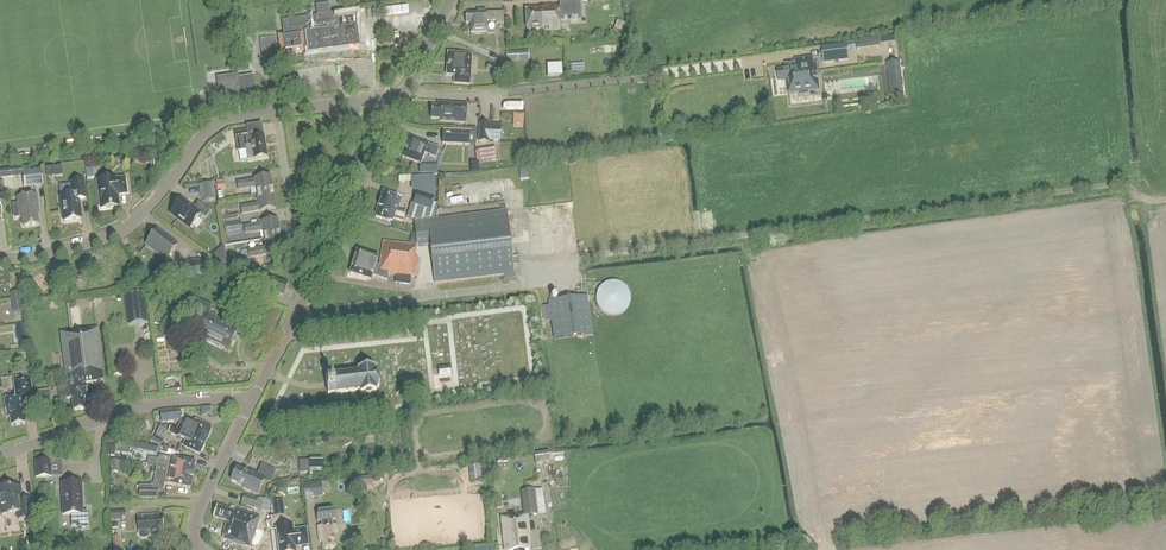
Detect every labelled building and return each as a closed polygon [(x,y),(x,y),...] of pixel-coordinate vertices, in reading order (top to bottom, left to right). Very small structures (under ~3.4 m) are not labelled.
[(278,35),(281,55),(304,52),(304,50),(307,49),(307,55),(358,48),(354,17),(343,19),(342,12),(330,13),(329,7),(329,4),(315,6),(316,10),(317,16),(281,21),(283,35),(278,35)] [(539,7),(539,9),(524,10),(525,30),(540,29),(540,32),(560,31),(559,22),(561,22),(560,5),(539,7)] [(476,10),(477,12),(465,13),(465,23),(469,22),(470,32),(486,31),(486,20),(495,20),(496,22),(504,22),(503,11),(486,12),(486,9),(476,10)] [(626,23),(617,19),(612,31),(622,34),(626,23)] [(858,39),(858,55),(883,54),(882,38),(858,39)] [(846,45),(822,48),(824,62),(848,59),(846,45)] [(529,60),(528,51),(506,52),(507,62),(529,60)] [(447,53),(446,75),(454,76),(453,83),(469,85),(469,74),(466,73),(468,55),(447,53)] [(796,62),(785,63),(786,68),(777,69),(778,81),(787,80),(789,92),(799,91),(799,95),(809,94),(809,90),(818,89),(815,65),(813,65),(812,58),(803,59),(803,62),(796,62)] [(899,63),(887,64),(890,91),(903,90),(899,63)] [(547,76),(555,76),(554,64),(547,64),(547,76)] [(238,74),(216,78),(220,103),(242,100),(238,74)] [(467,105),(460,104),(460,102),(438,101),(438,105),(432,104),(431,117),(441,117),(441,119),(459,120),(460,113),(466,113),(467,105)] [(480,121),(478,139),(487,140),(487,139),(499,140),(500,125),(489,124),(489,122),(480,121)] [(254,159),(267,157),(263,136),(248,139),(247,131),(228,134),(230,142),(244,140),(247,160),(254,159)] [(469,132),(443,131),(442,145),(468,146),(469,132)] [(222,135),(213,142),(217,148),(226,141),(222,135)] [(437,159),(440,150),(409,137),(402,157),(421,164),(425,154),(437,159)] [(481,163),(499,160),(497,145),(478,148),(481,163)] [(163,165),(162,157),(152,158),(153,166),(163,165)] [(0,179),(22,176),(24,186),(42,184),(41,170),(30,171),(29,167),(29,166),(22,167),(22,168),(22,169),(0,171),(0,178),(0,179)] [(87,178),(94,177),(93,168),(86,169),(87,178)] [(526,168),(519,169),(520,179),(528,178),(526,168)] [(413,191),(415,191),(412,203),(429,208),(431,202),(433,196),(432,176),(410,176),(413,191)] [(100,209),(119,206),(118,195),(127,194),(125,177),(115,179),(115,178),(96,180),(100,209)] [(255,187),(256,196),(272,193),(270,177),(236,182),(238,190),(255,187)] [(63,221),(81,218),(78,199),(86,198),(83,180),(70,182),(72,194),(60,196),(63,221)] [(225,189),(224,180),(216,182),(217,190),(225,189)] [(212,183),(200,184),(202,199),(214,197),(212,183)] [(382,192),(378,204),(396,210),(400,197),(382,192)] [(272,193),(256,196),(257,203),(240,206),(241,214),(275,209),(272,193)] [(17,197),(18,204),(12,204),(14,219),(22,218),(23,226),(38,224),(36,209),(38,209),(36,195),(17,197)] [(193,208),(181,198),(170,213),(189,228),(200,214),(205,218),(211,211),(198,201),(193,208)] [(406,217),(415,220),(434,218),(438,205),(431,202),(429,208),(412,203),(406,217)] [(396,210),(378,204),(375,217),(392,222),(396,210)] [(513,275),(506,211),(413,221),(414,233),(411,234),(409,245),(383,242),(380,265),(376,264),(378,259),(370,256),(370,255),(357,251),(349,274),(362,278),(362,277),(371,280),(372,276),(387,281),(388,274),(396,275),(395,283),(409,285),(410,276),(414,277),(417,256),(415,256),(416,246),(430,245),(435,284),(513,275)] [(239,221),(238,215),(221,218),(222,223),(239,221)] [(262,231),(263,239),(280,237),(277,220),(243,226),(245,234),(262,231)] [(226,238),(233,237),(231,222),(224,224),(226,238)] [(176,246),(156,231),(146,245),(166,260),(176,246)] [(280,237),(263,239),(265,247),(247,250),(248,255),(248,258),(282,252),(280,237)] [(214,252),(216,265),(228,263),(225,250),(214,252)] [(202,261),(183,264),(186,280),(204,277),(202,261)] [(594,292),(594,294),(594,296),(595,298),(595,300),(596,301),(597,303),(598,305),(599,306),(600,307),(602,309),(604,310),(605,311),(607,311),(609,312),(611,312),(613,312),(615,312),(617,311),(619,311),(620,310),(622,309),(624,308),(625,307),(626,305),(627,304),(628,302),(629,301),(630,299),(630,297),(630,295),(630,293),(630,291),(630,289),(629,287),(628,286),(627,284),(626,282),(625,281),(624,280),(622,279),(620,278),(619,277),(617,276),(615,276),(613,276),(611,276),(609,276),(607,277),(605,277),(604,278),(602,279),(601,280),(599,282),(598,283),(597,285),(596,286),(595,288),(595,290),(594,292)] [(13,299),(20,298),(19,291),(12,292),(13,299)] [(130,324),(145,322),(142,294),(126,296),(130,324)] [(592,333),(585,296),(548,302),(554,339),(592,333)] [(22,311),(20,298),(13,299),(14,312),(22,311)] [(209,315),(212,308),(191,299),(187,308),(205,317),(197,335),(229,350),(238,331),(216,320),(217,319),(209,315)] [(62,384),(65,399),(71,398),(73,411),(85,409),(83,397),(86,397),(85,385),(83,386),(82,383),(103,380),(97,328),(80,331),(79,325),(72,326),(73,332),(60,334),(67,383),(62,384)] [(29,372),(28,362),(20,363),(21,373),(29,372)] [(356,369),(357,372),(326,376),(327,381),(328,389),(328,394),(359,391),(359,392),(374,391),(374,387),(378,387),(376,369),(372,370),(372,367),(356,369)] [(13,380),(15,393),(12,397),(4,398),(6,418),(9,417),(11,426),(25,424),(24,416),(27,416),(24,395),(32,394),(30,378),(13,380)] [(180,421),(180,411),(159,413),(160,422),(180,421)] [(177,428),(205,441),(210,429),(194,422),(192,427),(180,422),(177,428)] [(205,441),(177,428),(170,425),(167,432),(183,439),(184,437),(187,438),(183,447),(199,454),(205,441)] [(164,440),(155,435),(151,442),(160,446),(164,440)] [(157,446),(141,443),(139,450),(156,454),(157,446)] [(169,466),(169,469),(192,473),(194,462),(168,458),(168,461),(148,457),(147,463),(157,465),(169,466)] [(119,460),(109,460),(109,472),(118,472),(119,460)] [(322,460),(309,460),(309,472),(322,472),(322,460)] [(50,461),(49,461),(35,462),(36,477),(51,477),(50,461)] [(486,479),(485,464),(468,466),(470,481),(486,479)] [(192,473),(169,469),(169,466),(157,465),(152,489),(139,489),(139,498),(156,498),(156,489),(162,490),(163,484),(190,488),(192,473)] [(237,468),(231,482),(244,487),(243,488),(258,495),(265,477),(250,471),(250,473),(237,468)] [(372,476),(359,478),(359,485),(373,483),(372,476)] [(81,482),(62,483),(63,514),(72,514),(72,528),(78,527),(78,529),(80,529),(80,527),(86,527),(86,513),(81,513),(81,482)] [(323,496),(321,482),(303,484),(305,499),(323,496)] [(2,515),(17,513),(18,519),(33,517),(31,499),(21,501),(19,486),(9,488),(8,485),(0,486),(0,501),(2,515)] [(524,515),(525,515),(537,514),(534,490),(521,492),(522,502),(523,510),(524,515)] [(257,498),(257,499),(244,495),(241,503),(255,507),(258,508),(259,512),(267,513),(270,500),(263,498),(262,499),(257,498)] [(285,515),(283,500),(271,501),(273,516),(285,515)] [(234,509),(234,511),(217,506),(213,517),(227,522),(222,537),(250,546),(259,517),(234,509)] [(335,519),(334,508),(317,510),(318,521),(322,521),(323,527),(318,527),(319,542),(323,542),(324,547),(335,546),(333,533),(336,533),(336,525),(333,526),(332,519),(335,519)] [(125,518),(125,510),(110,510),(110,519),(125,518)] [(147,537),(147,531),(163,530),(162,518),(157,518),(157,514),(136,515),(137,531),(138,531),(139,537),(140,538),(145,538),(147,537)] [(525,515),(524,515),(505,517),(507,533),(503,534),(505,549),(524,549),(529,549),(525,515)] [(278,549),(295,549),(294,545),(298,545),(298,546),(308,544),(305,528),(293,529),(292,525),(275,527),(278,549)]
